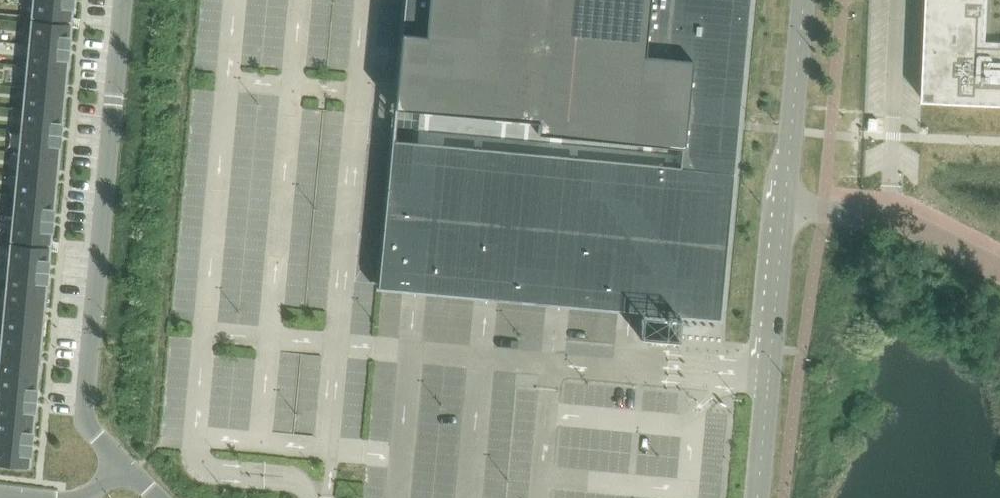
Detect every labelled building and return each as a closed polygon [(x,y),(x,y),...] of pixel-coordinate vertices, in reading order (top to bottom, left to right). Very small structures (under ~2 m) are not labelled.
[(33,15),(70,19),(72,0),(34,0),(33,15)] [(397,83),(395,105),(395,108),(398,108),(420,110),(419,119),(419,121),(418,128),(416,142),(398,140),(395,140),(392,140),(391,144),(383,235),(383,237),(379,283),(379,286),(383,286),(403,288),(405,288),(415,289),(427,291),(475,295),(487,297),(498,298),(523,300),(546,302),(547,302),(558,303),(570,304),(618,309),(641,311),(641,313),(640,317),(679,321),(680,317),(680,315),(720,319),(737,136),(739,116),(743,64),(734,64),(737,43),(745,44),(749,0),(405,0),(397,83)] [(925,101),(999,104),(999,0),(929,0),(925,101)] [(32,21),(30,44),(68,47),(70,25),(32,21)] [(30,44),(28,65),(66,69),(68,47),(30,44)] [(28,65),(26,87),(64,90),(66,69),(28,65)] [(26,87),(24,108),(62,112),(64,90),(26,87)] [(24,108),(22,130),(60,133),(62,112),(24,108)] [(22,130),(20,151),(58,155),(60,133),(22,130)] [(20,151),(18,173),(56,176),(58,155),(20,151)] [(18,173),(16,194),(53,198),(56,176),(18,173)] [(16,194),(14,216),(51,219),(53,198),(16,194)] [(14,216),(12,239),(49,242),(51,219),(14,216)] [(11,245),(9,267),(47,271),(49,248),(11,245)] [(9,267),(7,289),(45,292),(47,271),(9,267)] [(7,289),(5,310),(43,314),(45,292),(7,289)] [(5,310),(3,332),(41,335),(43,314),(5,310)] [(3,332),(1,353),(39,357),(41,335),(3,332)] [(0,366),(0,375),(37,378),(39,357),(1,353),(0,366)] [(35,400),(37,378),(0,375),(0,397),(35,400)] [(33,421),(35,400),(0,397),(0,418),(33,421)] [(31,443),(33,421),(0,418),(0,440),(31,443)] [(28,465),(31,443),(0,440),(0,463),(28,465)]
